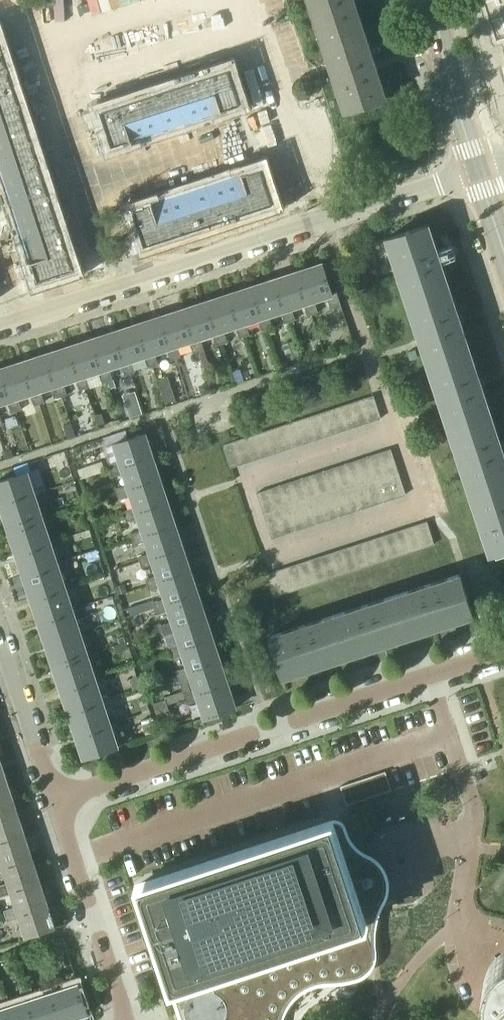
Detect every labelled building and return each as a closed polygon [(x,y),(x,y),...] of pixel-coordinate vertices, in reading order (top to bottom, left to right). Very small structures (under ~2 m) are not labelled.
[(84,19),(151,0),(79,0),(84,19)] [(323,46),(365,32),(354,0),(308,0),(323,46)] [(482,0),(496,43),(503,41),(503,0),(483,0),(482,0)] [(123,90),(264,52),(251,5),(110,43),(123,90)] [(385,96),(365,32),(323,46),(343,109),(385,96)] [(0,48),(0,68),(8,65),(2,47),(0,48)] [(0,68),(0,88),(14,84),(8,65),(0,68)] [(229,67),(211,73),(222,107),(240,101),(229,67)] [(211,73),(193,79),(204,113),(222,107),(211,73)] [(193,79),(174,84),(186,119),(204,113),(193,79)] [(0,88),(0,108),(20,102),(14,84),(0,88)] [(174,84),(156,90),(167,125),(186,119),(174,84)] [(156,90),(138,96),(149,131),(167,125),(156,90)] [(138,96),(119,102),(131,137),(149,131),(138,96)] [(0,108),(0,129),(26,120),(20,102),(0,108)] [(119,102),(101,108),(112,143),(131,137),(119,102)] [(0,129),(0,149),(32,139),(26,120),(0,129)] [(235,121),(227,124),(231,136),(231,137),(239,134),(235,122),(235,121)] [(217,127),(209,130),(213,143),(221,140),(217,127)] [(209,130),(201,132),(205,145),(213,143),(209,130)] [(0,149),(0,158),(3,168),(38,157),(32,139),(0,149)] [(180,139),(173,142),(177,154),(184,152),(180,140),(180,139)] [(241,141),(234,144),(238,156),(246,154),(242,141),(241,141)] [(173,142),(165,144),(169,157),(177,154),(173,142)] [(234,144),(226,146),(226,147),(230,159),(238,156),(234,144)] [(144,151),(136,153),(140,166),(148,164),(148,163),(144,151)] [(136,153),(128,156),(132,168),(132,169),(140,166),(136,153)] [(205,153),(197,155),(201,168),(209,166),(209,165),(205,153)] [(197,155),(189,158),(193,171),(201,168),(197,155)] [(38,157),(3,168),(9,186),(44,175),(38,157)] [(168,165),(161,167),(165,180),(173,178),(172,177),(169,165),(168,165)] [(161,167),(153,170),(157,182),(157,183),(165,180),(161,167)] [(261,167),(243,173),(254,208),(273,202),(261,167)] [(143,173),(135,176),(139,188),(147,186),(143,173)] [(243,173),(225,179),(236,214),(254,208),(243,173)] [(44,175),(9,186),(15,205),(50,193),(44,175)] [(225,179),(207,185),(218,219),(236,214),(225,179)] [(207,185),(188,191),(200,225),(218,219),(207,185)] [(188,191),(170,197),(181,231),(200,225),(188,191)] [(50,193),(15,205),(21,223),(55,212),(50,193)] [(170,197),(152,203),(163,237),(181,231),(170,197)] [(152,203),(134,208),(145,243),(163,237),(152,203)] [(55,212),(21,223),(27,241),(61,230),(55,212)] [(406,300),(448,286),(427,223),(385,237),(406,300)] [(61,230),(27,241),(33,259),(67,248),(61,230)] [(10,246),(8,239),(7,239),(0,241),(0,250),(10,246)] [(0,250),(0,258),(12,254),(13,254),(10,246),(0,250)] [(67,248),(33,259),(38,278),(73,266),(67,248)] [(308,301),(314,300),(326,296),(329,307),(340,304),(336,292),(331,294),(321,262),(298,270),(308,301)] [(4,269),(3,269),(6,277),(6,276),(18,273),(19,272),(16,264),(16,265),(4,269)] [(286,309),(291,307),(303,303),(307,315),(317,311),(314,300),(308,301),(298,270),(276,277),(286,309)] [(263,316),(268,314),(281,310),(285,322),(295,319),(291,307),(286,309),(276,277),(253,285),(263,316)] [(253,285),(230,292),(240,324),(245,322),(258,318),(261,329),(272,326),(268,314),(263,316),(253,285)] [(427,363),(469,349),(448,286),(406,300),(427,363)] [(230,292),(207,300),(217,331),(222,329),(235,325),(239,337),(249,334),(245,322),(240,324),(230,292)] [(207,300),(184,307),(195,339),(200,337),(212,333),(216,345),(226,341),(222,329),(217,331),(207,300)] [(184,307),(161,315),(172,346),(177,344),(189,340),(193,352),(204,349),(200,337),(195,339),(184,307)] [(161,315),(138,322),(148,354),(154,352),(166,348),(170,359),(181,356),(177,344),(172,346),(161,315)] [(138,322),(116,330),(126,361),(131,359),(143,355),(147,367),(157,363),(154,352),(148,354),(138,322)] [(116,330),(93,337),(103,368),(108,366),(121,362),(125,374),(135,371),(131,359),(126,361),(116,330)] [(93,337),(70,345),(80,376),(85,374),(98,370),(102,382),(112,378),(108,366),(103,368),(93,337)] [(70,345),(48,352),(58,383),(63,381),(75,377),(79,389),(89,386),(85,374),(80,376),(70,345)] [(285,351),(288,360),(301,356),(298,347),(285,351)] [(448,427),(490,413),(469,349),(427,363),(448,427)] [(48,352),(25,360),(35,391),(40,389),(53,385),(56,397),(67,393),(63,381),(58,383),(48,352)] [(25,360),(2,367),(12,398),(17,396),(30,392),(34,404),(43,401),(40,389),(35,391),(25,360)] [(0,368),(0,402),(7,400),(10,412),(21,408),(17,396),(12,398),(2,367),(0,368)] [(209,383),(203,384),(201,390),(202,394),(211,391),(209,383)] [(172,389),(163,392),(166,402),(175,399),(172,389)] [(380,417),(372,395),(361,398),(369,421),(380,417)] [(369,421),(361,398),(351,402),(358,424),(369,421)] [(358,424),(351,402),(340,405),(347,428),(358,424)] [(347,428),(340,405),(329,409),(337,431),(347,428)] [(337,431),(329,409),(319,412),(326,435),(337,431)] [(326,435),(319,412),(308,416),(315,438),(326,435)] [(95,415),(99,425),(106,423),(102,413),(95,415)] [(490,413),(448,427),(468,490),(503,478),(503,457),(490,413)] [(315,438),(308,416),(297,419),(305,442),(315,438)] [(305,442),(297,419),(287,423),(294,445),(305,442)] [(294,445),(287,423),(276,426),(283,449),(294,445)] [(283,449),(276,426),(265,430),(273,452),(283,449)] [(273,452),(265,430),(255,433),(262,456),(273,452)] [(144,432),(113,442),(119,462),(107,466),(110,476),(123,472),(121,467),(152,456),(144,432)] [(262,456),(255,433),(244,437),(251,459),(262,456)] [(251,459),(244,437),(233,440),(241,463),(251,459)] [(233,440),(223,444),(230,466),(241,463),(233,440)] [(385,475),(397,471),(390,448),(378,452),(385,475)] [(5,451),(8,459),(14,457),(11,449),(5,451)] [(378,452),(367,455),(374,478),(385,475),(378,452)] [(356,459),(363,482),(374,478),(367,455),(356,459)] [(159,479),(152,456),(121,467),(123,472),(127,484),(114,488),(118,498),(130,495),(128,489),(159,479)] [(363,482),(356,459),(345,463),(352,486),(363,482)] [(28,462),(15,466),(18,474),(27,471),(30,470),(28,462)] [(345,463),(334,466),(341,489),(352,486),(345,463)] [(323,470),(330,493),(341,489),(334,466),(323,470)] [(330,493),(323,470),(311,473),(318,496),(330,493)] [(34,494),(27,471),(18,474),(0,480),(0,505),(34,494)] [(392,498),(405,494),(397,471),(385,475),(392,498)] [(311,473),(300,477),(307,500),(318,496),(311,473)] [(385,475),(374,478),(381,501),(392,498),(385,475)] [(289,481),(296,504),(307,500),(300,477),(289,481)] [(363,482),(370,505),(381,501),(374,478),(363,482)] [(503,548),(503,478),(468,490),(489,553),(503,548)] [(126,521),(138,517),(136,512),(167,502),(159,479),(128,489),(130,495),(134,507),(122,511),(126,521)] [(296,504),(289,481),(278,484),(285,507),(296,504)] [(352,486),(359,509),(370,505),(363,482),(352,486)] [(278,484),(267,488),(274,511),(285,507),(278,484)] [(352,486),(341,489),(348,512),(359,509),(352,486)] [(256,492),(263,515),(274,511),(267,488),(256,492)] [(330,493),(337,516),(348,512),(341,489),(330,493)] [(318,496),(325,520),(337,516),(330,493),(318,496)] [(0,505),(8,528),(42,517),(34,494),(0,505)] [(318,496),(307,500),(314,523),(325,520),(318,496)] [(296,504),(303,527),(314,523),(307,500),(296,504)] [(175,525),(167,502),(136,512),(138,517),(142,530),(130,534),(133,544),(145,541),(144,535),(175,525)] [(285,507),(292,530),(303,527),(296,504),(285,507)] [(285,507),(274,511),(281,534),(292,530),(285,507)] [(274,511),(263,515),(271,537),(281,534),(274,511)] [(49,540),(42,517),(8,528),(15,551),(49,540)] [(434,543),(426,521),(426,520),(415,524),(423,546),(434,543)] [(423,546),(415,524),(405,527),(412,550),(423,546)] [(182,547),(175,525),(144,535),(145,541),(149,553),(137,556),(141,567),(152,563),(151,558),(182,547)] [(412,550),(405,527),(394,531),(401,554),(412,550)] [(401,554),(394,531),(383,534),(391,557),(401,554)] [(391,557),(383,534),(372,538),(380,561),(391,557)] [(380,561),(372,538),(362,541),(369,564),(380,561)] [(57,563),(49,540),(15,551),(23,574),(57,563)] [(369,564),(362,541),(351,545),(358,568),(369,564)] [(358,568),(351,545),(340,549),(347,571),(358,568)] [(190,570),(182,547),(151,558),(152,563),(157,576),(145,580),(148,590),(160,586),(158,581),(190,570)] [(347,571),(340,549),(329,552),(337,575),(347,571)] [(337,575),(329,552),(319,556),(326,578),(337,575)] [(326,578),(319,556),(308,559),(315,582),(326,578)] [(315,582),(308,559),(297,563),(305,585),(315,582)] [(65,586),(57,563),(23,574),(30,597),(65,586)] [(305,585),(297,563),(286,566),(294,589),(305,585)] [(294,589),(286,566),(276,570),(283,593),(294,589)] [(198,593),(190,570),(158,581),(160,586),(164,598),(153,602),(156,612),(168,609),(166,603),(198,593)] [(276,570),(265,573),(272,596),(283,593),(276,570)] [(472,615),(459,573),(396,593),(409,636),(472,615)] [(128,590),(125,582),(115,586),(118,594),(128,590)] [(72,609),(65,586),(30,597),(38,620),(72,609)] [(205,616),(198,593),(166,603),(168,609),(172,621),(160,625),(164,635),(175,632),(174,626),(205,616)] [(346,656),(409,636),(396,593),(333,614),(346,656)] [(80,632),(72,609),(38,620),(45,643),(80,632)] [(283,677),(346,656),(333,614),(270,635),(283,677)] [(213,639),(205,616),(174,626),(175,632),(180,644),(168,648),(171,658),(183,654),(181,649),(213,639)] [(82,631),(94,627),(92,621),(80,625),(82,631)] [(87,655),(80,632),(45,643),(53,666),(87,655)] [(220,661),(213,639),(181,649),(183,654),(187,666),(175,670),(179,681),(191,677),(189,672),(220,661)] [(129,640),(115,645),(117,652),(131,647),(129,640)] [(95,677),(87,655),(53,666),(60,689),(95,677)] [(143,664),(146,675),(155,673),(151,661),(143,664)] [(228,684),(220,661),(189,672),(191,677),(195,689),(182,693),(185,700),(186,703),(198,700),(196,694),(228,684)] [(102,700),(95,677),(60,689),(68,712),(102,700)] [(236,707),(228,684),(196,694),(198,700),(204,717),(236,707)] [(181,691),(165,696),(169,706),(185,700),(182,693),(181,691)] [(166,698),(153,703),(157,714),(170,709),(166,698)] [(110,723),(102,700),(68,712),(76,735),(110,723)] [(142,720),(147,735),(157,732),(152,716),(142,720)] [(117,746),(110,723),(76,735),(83,757),(117,746)] [(3,869),(8,882),(0,884),(0,896),(11,893),(16,907),(4,910),(7,920),(19,917),(25,935),(55,926),(0,759),(0,870),(3,869)] [(386,769),(342,784),(348,805),(393,790),(386,769)] [(281,1016),(285,1006),(288,1002),(291,997),(295,994),(299,990),(303,987),(308,985),(313,983),(318,981),(323,980),(328,980),(339,979),(344,978),(349,978),(353,977),(356,977),(357,976),(358,976),(360,975),(362,974),(363,973),(365,972),(367,971),(368,969),(369,968),(370,966),(371,965),(372,963),(373,961),(373,959),(374,957),(374,955),(374,953),(374,951),(374,949),(372,943),(343,855),(332,820),(315,826),(219,857),(139,884),(184,1019),(280,1019),(281,1016)] [(57,952),(66,949),(62,936),(53,940),(57,952)] [(503,953),(497,958),(494,961),(492,964),(488,970),(486,975),(486,978),(485,983),(485,985),(485,991),(486,996),(488,1000),(490,1005),(492,1009),(495,1014),(498,1018),(500,1019),(503,1019),(503,952),(503,953)] [(34,998),(29,999),(36,1019),(63,1019),(53,991),(58,990),(54,978),(44,982),(48,993),(34,998)] [(58,990),(53,991),(63,1019),(66,1019),(88,1013),(78,984),(58,990)] [(10,1006),(5,1007),(9,1019),(36,1019),(29,999),(34,998),(30,986),(20,990),(24,1001),(10,1006)] [(0,1009),(0,1019),(9,1019),(5,1007),(10,1006),(6,994),(0,996),(0,1008),(0,1009)]
